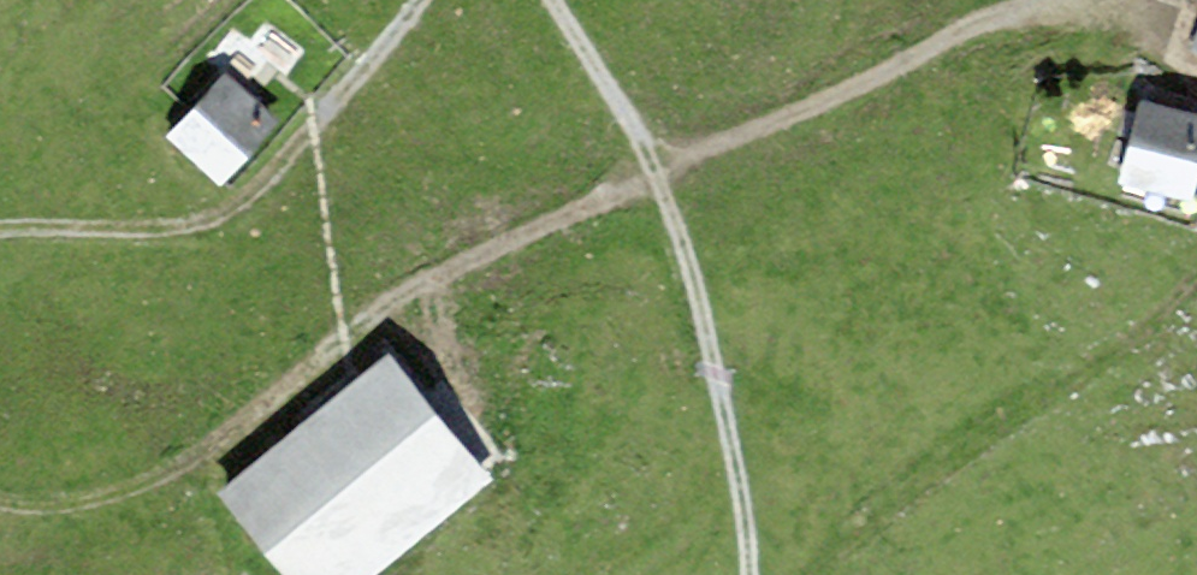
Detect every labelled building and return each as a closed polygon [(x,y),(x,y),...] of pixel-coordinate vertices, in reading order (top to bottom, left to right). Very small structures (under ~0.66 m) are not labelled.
[(280,123),(219,74),(169,135),(229,184),(280,123)] [(1141,93),(1118,182),(1196,202),(1196,108),(1141,93)] [(397,361),(232,485),(300,574),(370,574),(491,485),(397,361)]
